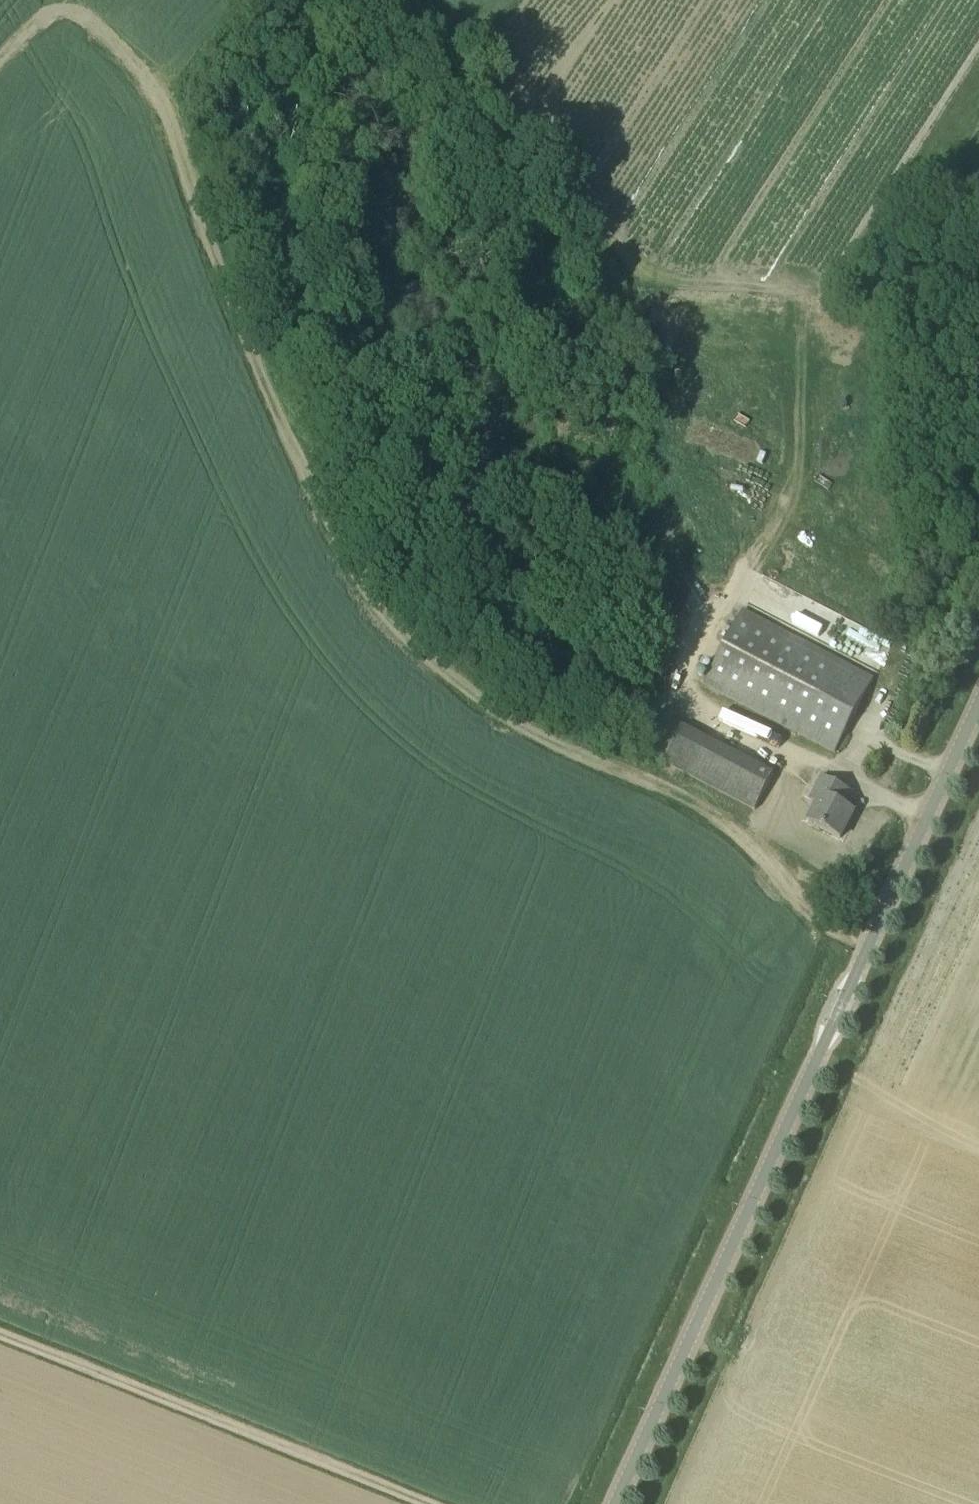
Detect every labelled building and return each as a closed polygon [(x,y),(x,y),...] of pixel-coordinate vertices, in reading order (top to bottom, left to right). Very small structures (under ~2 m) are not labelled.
[(744,578),(732,605),(859,658),(871,632),(744,578)] [(872,681),(740,613),(702,686),(834,754),(872,681)] [(754,813),(773,776),(682,726),(682,727),(667,719),(657,738),(673,746),(663,765),(754,813)] [(822,795),(843,806),(850,792),(822,777),(811,799),(818,803),(822,795)] [(822,795),(818,803),(809,821),(841,838),(854,812),(843,806),(822,795)]
